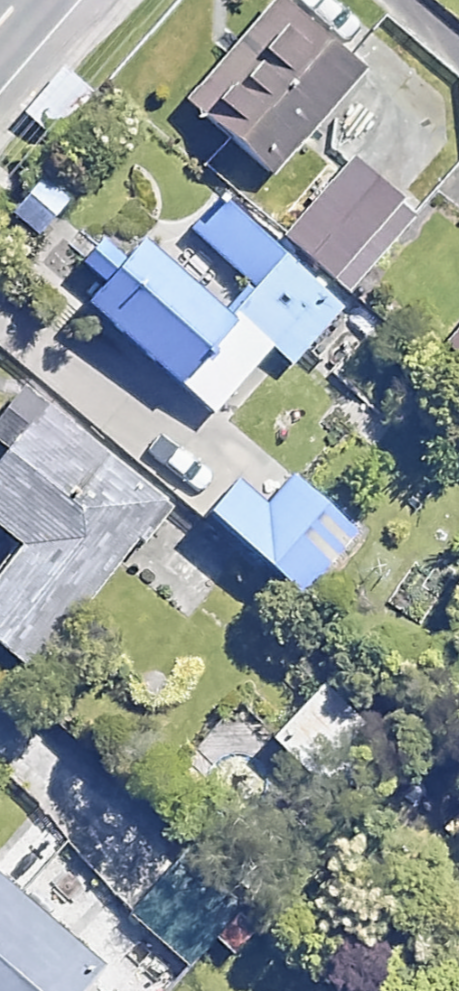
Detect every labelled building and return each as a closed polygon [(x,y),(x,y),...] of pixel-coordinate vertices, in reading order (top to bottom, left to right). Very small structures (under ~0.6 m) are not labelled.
[(360,69),(279,2),(188,111),(269,178),(360,69)] [(419,214),(352,157),(286,235),(352,292),(419,214)] [(40,173),(7,209),(36,236),(69,201),(40,173)] [(340,307),(213,202),(188,231),(250,283),(222,317),(134,244),(81,307),(212,415),(269,347),(292,366),(340,307)] [(446,349),(458,360),(458,333),(446,349)] [(35,404),(0,445),(0,527),(21,545),(0,569),(0,657),(20,674),(161,511),(35,404)] [(358,528),(292,477),(267,510),(231,482),(202,520),(303,599),(358,528)] [(371,726),(322,696),(290,747),(237,713),(192,784),(294,849),(371,726)] [(0,878),(0,990),(82,990),(103,966),(0,878)] [(216,937),(161,885),(135,913),(190,965),(216,937)]
